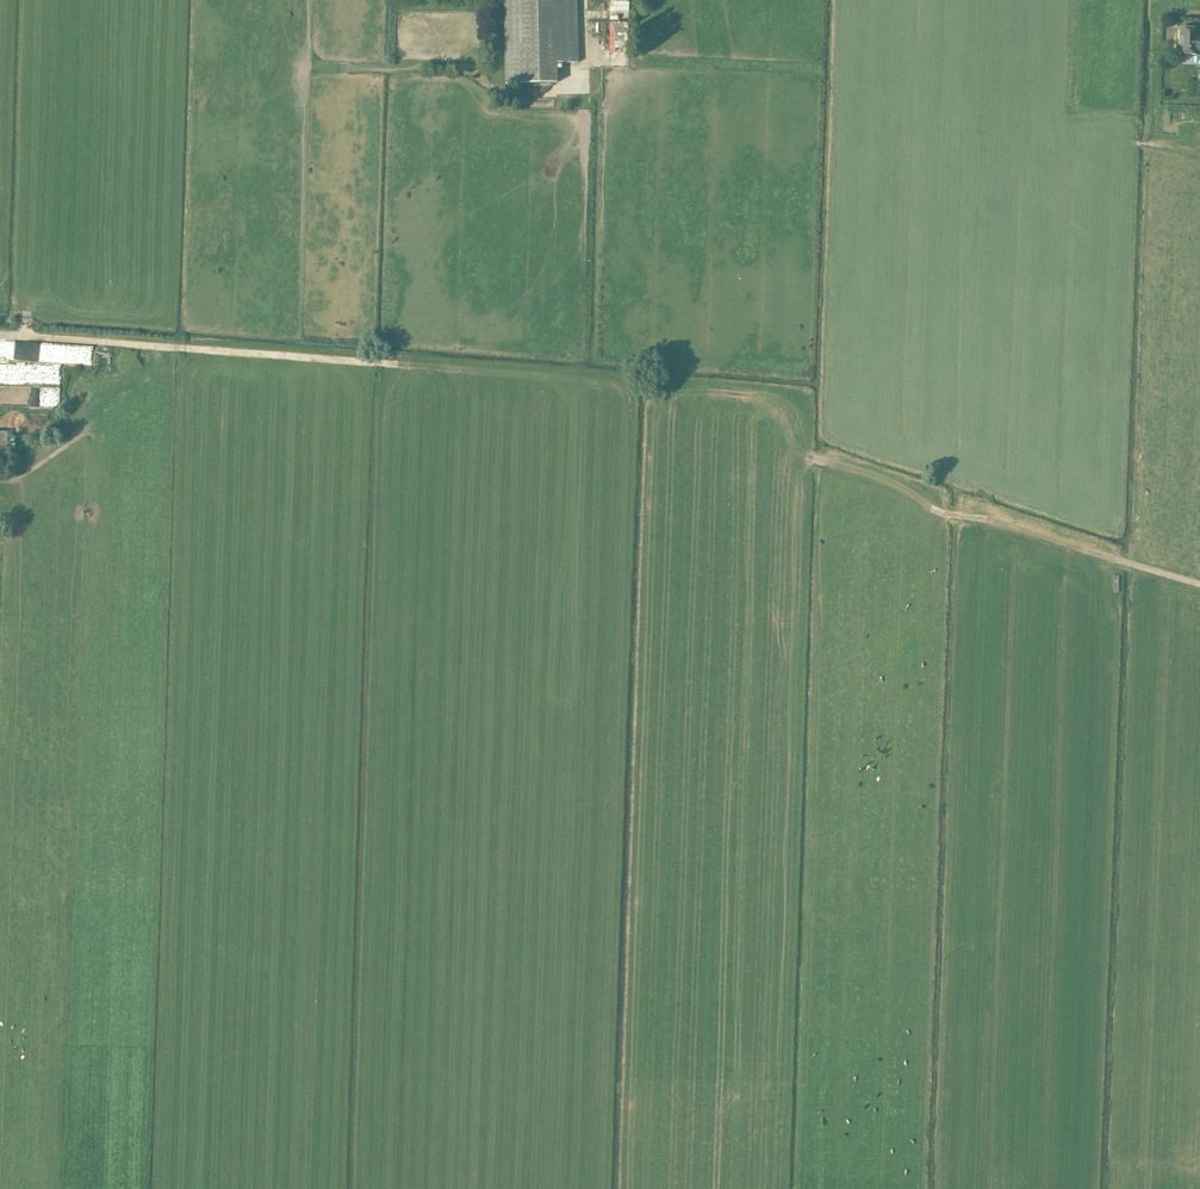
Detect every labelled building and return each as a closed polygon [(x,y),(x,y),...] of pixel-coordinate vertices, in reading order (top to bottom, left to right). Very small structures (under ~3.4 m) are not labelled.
[(507,84),(558,83),(557,63),(579,63),(578,0),(505,0),(507,84)] [(615,33),(612,21),(606,23),(609,35),(615,33)] [(1180,54),(1182,54),(1182,56),(1183,58),(1188,58),(1190,57),(1190,55),(1199,55),(1199,52),(1199,36),(1199,31),(1199,29),(1181,28),(1180,54)] [(59,362),(92,363),(92,344),(25,343),(25,363),(0,363),(0,403),(15,403),(15,405),(59,405),(59,362)]
